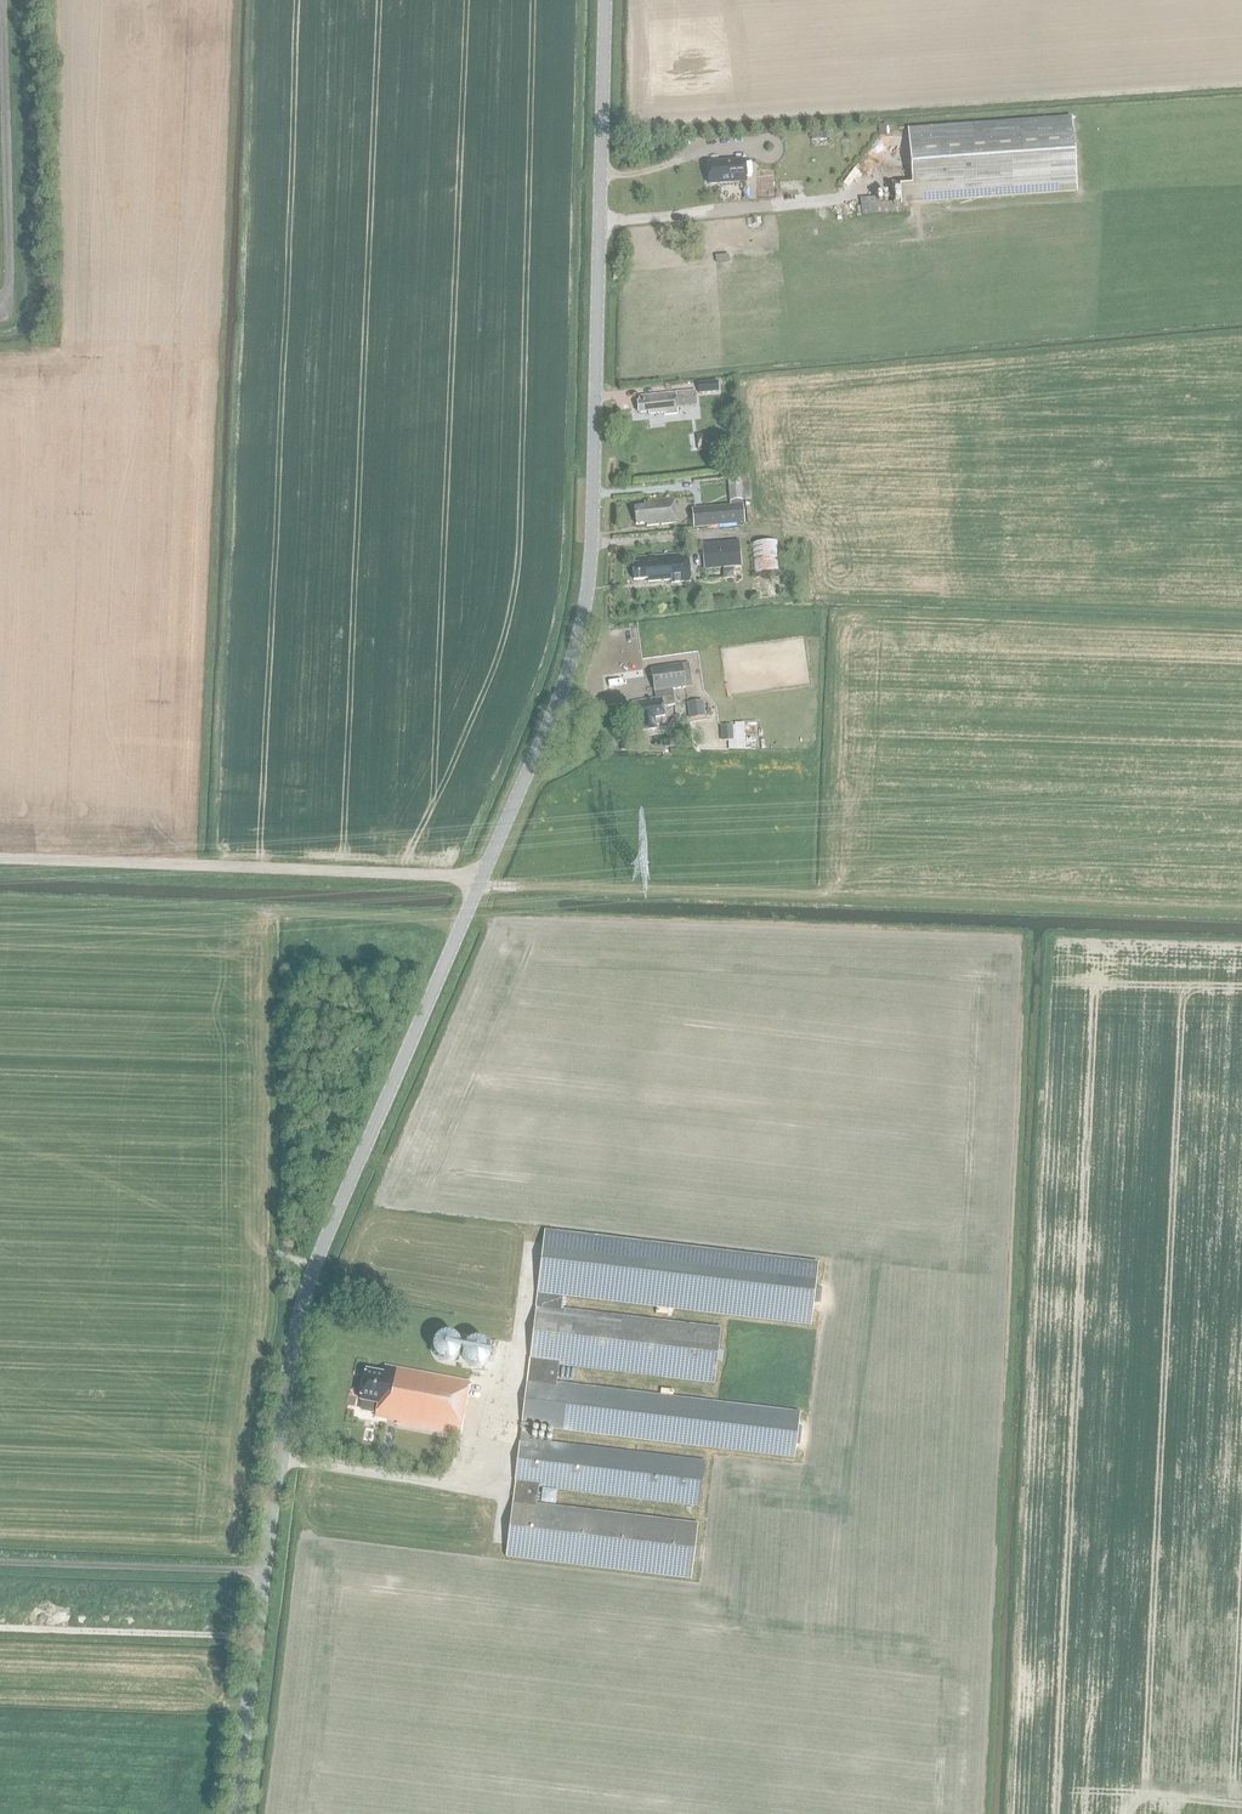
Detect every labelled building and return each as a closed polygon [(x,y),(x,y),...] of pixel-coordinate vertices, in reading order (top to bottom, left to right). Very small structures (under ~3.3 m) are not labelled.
[(1077,191),(1072,118),(908,130),(912,186),(900,187),(901,204),(1077,191)] [(707,164),(708,184),(746,182),(744,162),(707,164)] [(718,382),(698,384),(699,394),(719,392),(718,382)] [(639,402),(637,402),(638,413),(649,412),(649,415),(665,413),(665,415),(677,414),(677,407),(675,393),(639,397),(639,402)] [(705,442),(697,443),(698,450),(706,449),(705,442)] [(749,476),(739,477),(741,501),(742,501),(751,500),(751,499),(749,476)] [(678,523),(675,498),(642,502),(642,506),(636,507),(638,525),(648,524),(649,526),(678,523)] [(691,508),(693,528),(744,524),(742,504),(691,508)] [(704,569),(733,567),(741,566),(739,540),(701,543),(704,569)] [(752,544),(755,573),(779,571),(777,541),(752,544)] [(671,580),(671,583),(690,582),(688,553),(637,557),(637,563),(632,564),(633,580),(647,579),(647,582),(671,580)] [(722,568),(723,579),(734,578),(734,576),(733,567),(722,568)] [(657,729),(655,717),(665,716),(664,707),(675,705),(672,689),(692,687),(688,662),(650,668),(655,698),(631,702),(631,707),(628,707),(630,719),(640,717),(642,731),(657,729)] [(687,703),(690,719),(705,716),(702,701),(687,703)] [(721,726),(722,741),(734,740),(733,726),(721,726)] [(544,1230),(536,1294),(535,1305),(561,1308),(563,1297),(811,1326),(818,1263),(544,1230)] [(794,1458),(800,1411),(555,1382),(558,1363),(714,1382),(720,1327),(561,1308),(535,1305),(525,1390),(514,1485),(506,1557),(691,1580),(697,1525),(537,1506),(539,1488),(699,1507),(705,1459),(530,1438),(531,1427),(794,1458)] [(442,1361),(444,1362),(445,1362),(447,1362),(449,1362),(451,1361),(453,1361),(454,1360),(456,1358),(457,1357),(458,1356),(459,1354),(460,1352),(460,1350),(460,1349),(460,1347),(460,1345),(459,1343),(458,1341),(457,1340),(456,1338),(455,1337),(453,1336),(451,1335),(450,1335),(448,1335),(446,1335),(444,1335),(442,1335),(441,1336),(439,1337),(437,1338),(436,1339),(435,1341),(434,1343),(433,1344),(433,1346),(433,1348),(433,1350),(433,1352),(434,1353),(435,1355),(436,1357),(437,1358),(438,1359),(440,1360),(442,1361)] [(481,1341),(479,1340),(476,1340),(474,1340),(472,1341),(470,1342),(468,1343),(466,1344),(465,1346),(464,1348),(463,1351),(463,1353),(463,1355),(463,1357),(464,1359),(465,1361),(466,1363),(468,1365),(470,1366),(472,1367),(474,1367),(477,1368),(479,1367),(481,1367),(483,1366),(485,1365),(487,1363),(488,1361),(489,1359),(490,1357),(490,1355),(490,1352),(490,1350),(489,1348),(488,1346),(487,1344),(485,1343),(483,1341),(481,1341)] [(386,1365),(384,1375),(366,1372),(360,1400),(363,1401),(361,1411),(377,1414),(376,1418),(396,1422),(396,1425),(459,1437),(470,1382),(386,1365)]
